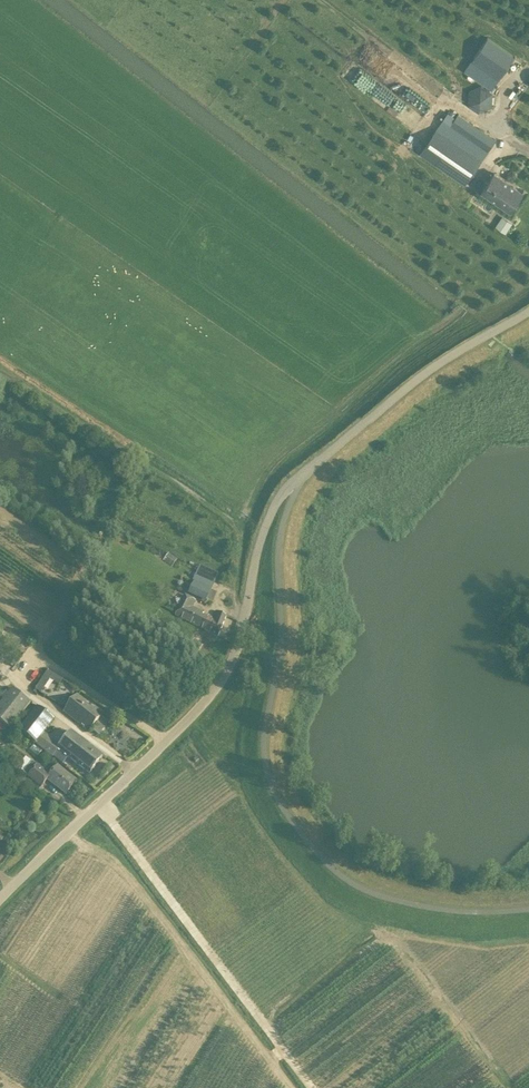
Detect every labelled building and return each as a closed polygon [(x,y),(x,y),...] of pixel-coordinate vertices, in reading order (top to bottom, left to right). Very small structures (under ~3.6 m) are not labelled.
[(496,77),(512,53),(484,35),(468,59),(496,77)] [(358,71),(350,82),(395,112),(402,101),(358,71)] [(468,91),(467,105),(479,113),(492,107),(492,93),(481,85),(468,91)] [(488,151),(496,139),(458,112),(450,125),(488,151)] [(482,159),(436,128),(419,153),(465,185),(482,159)] [(523,192),(494,173),(481,192),(510,211),(523,192)] [(501,215),(494,225),(504,232),(512,223),(501,215)] [(201,566),(188,594),(206,603),(219,574),(201,566)] [(213,617),(209,615),(208,618),(202,615),(203,612),(192,607),(195,601),(192,599),(193,599),(185,595),(175,616),(217,636),(227,616),(216,611),(213,617)] [(133,614),(127,623),(138,631),(144,621),(133,614)] [(50,679),(59,685),(62,679),(53,674),(50,679)] [(0,705),(0,722),(10,729),(30,703),(12,689),(0,705)] [(113,742),(118,734),(113,730),(117,724),(91,705),(78,723),(105,743),(108,739),(113,742)] [(89,774),(103,756),(72,732),(58,749),(42,737),(55,721),(37,707),(19,731),(36,745),(37,744),(53,757),(59,751),(89,774)] [(46,780),(66,795),(77,781),(57,766),(50,776),(32,762),(23,774),(28,777),(27,777),(40,788),(46,780)]
